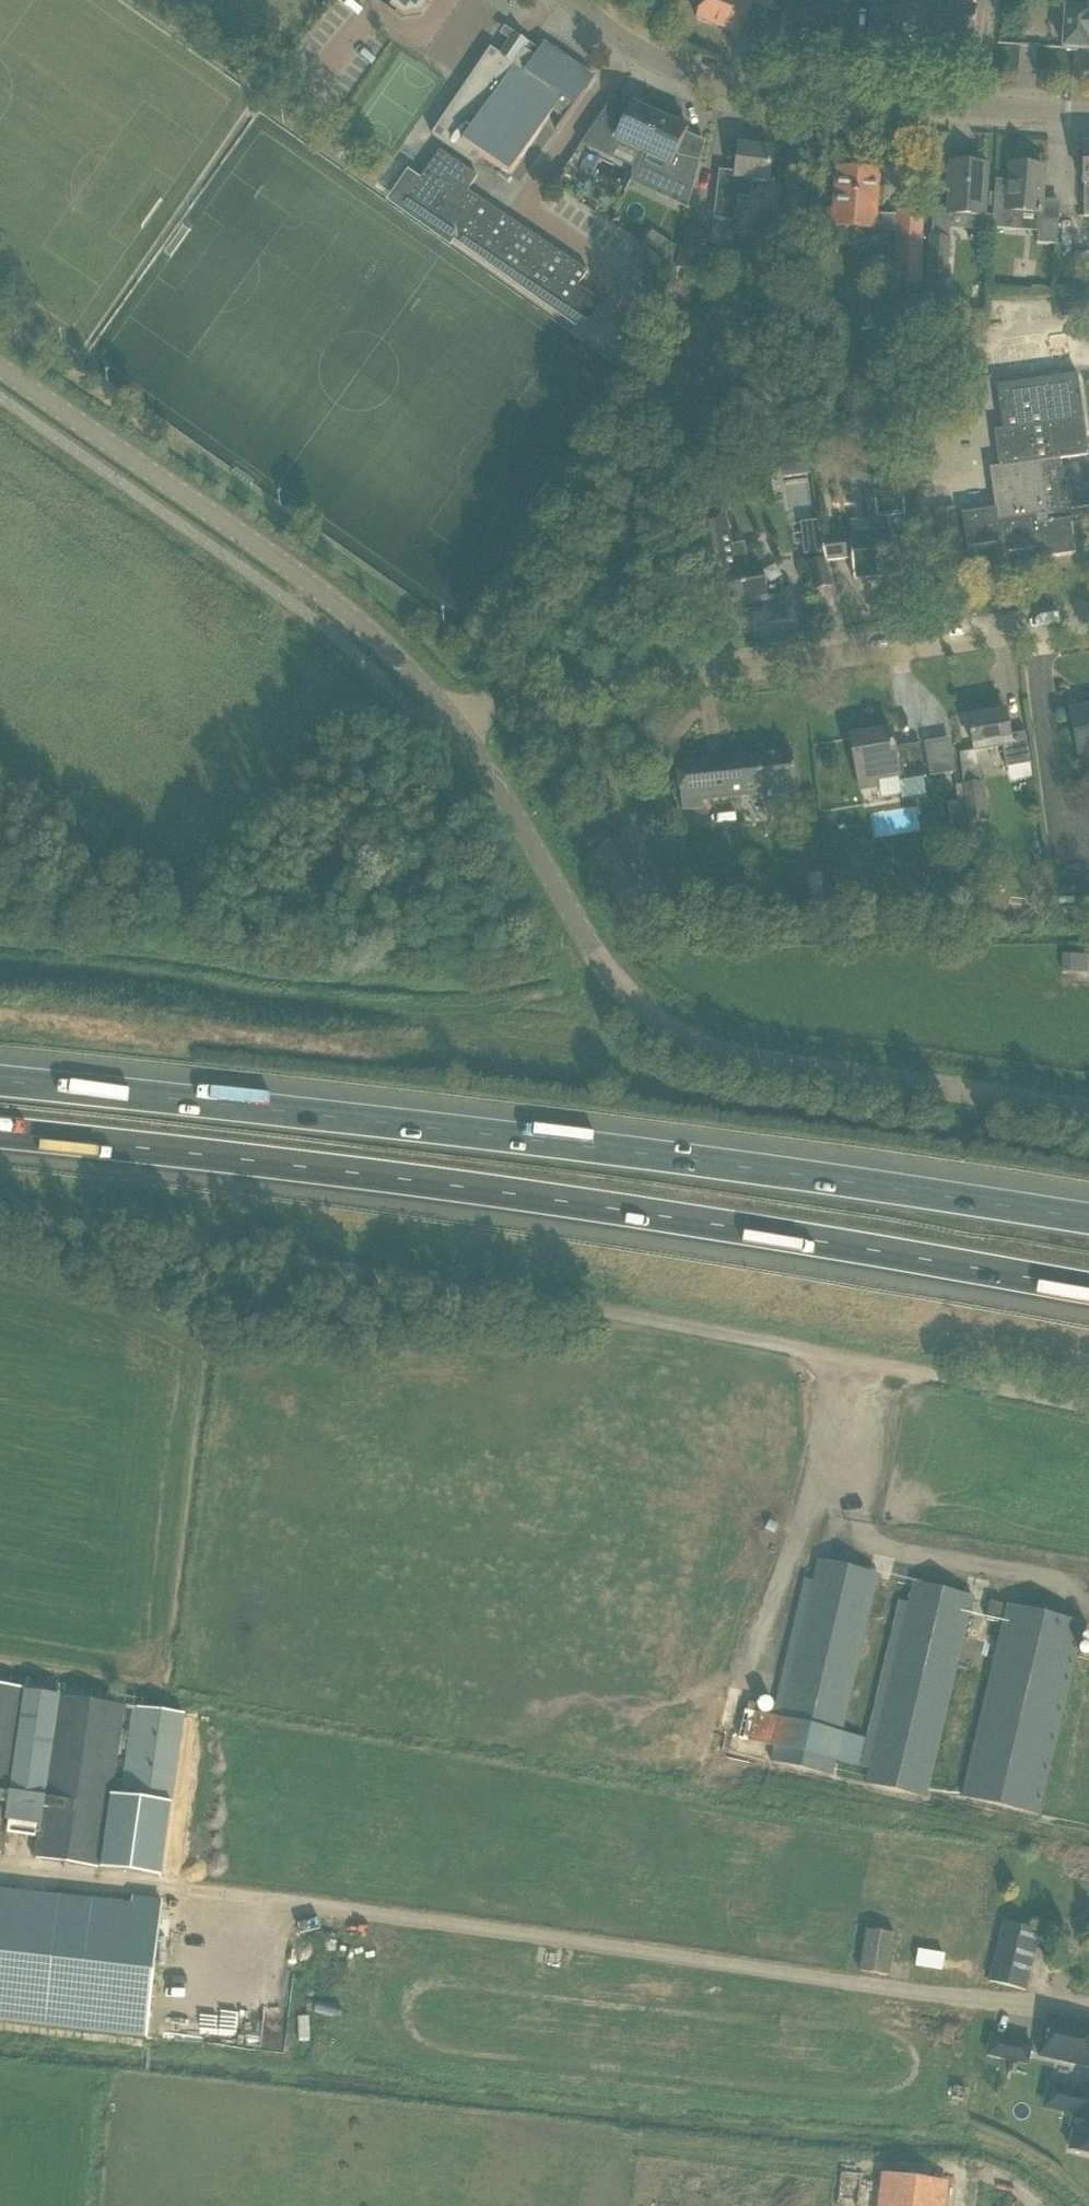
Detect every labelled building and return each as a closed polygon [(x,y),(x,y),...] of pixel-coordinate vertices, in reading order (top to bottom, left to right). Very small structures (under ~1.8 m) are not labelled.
[(388,8),(402,17),(420,14),(429,0),(394,0),(388,8)] [(696,18),(739,35),(751,3),(772,11),(776,0),(704,0),(696,18)] [(786,33),(836,36),(838,5),(838,0),(788,0),(786,33)] [(869,35),(974,41),(976,19),(976,8),(972,7),(972,0),(970,0),(871,0),(871,13),(869,35)] [(1075,11),(1088,12),(1088,0),(1078,0),(1075,11)] [(1073,51),(1077,51),(1078,49),(1088,50),(1088,44),(1088,12),(1075,11),(1066,10),(1063,49),(1066,49),(1066,51),(1073,51)] [(565,121),(594,78),(544,44),(535,57),(510,40),(500,55),(490,48),(432,135),(474,164),(479,155),(510,176),(553,112),(565,121)] [(601,115),(581,145),(609,158),(616,142),(643,154),(660,117),(632,104),(631,108),(621,129),(615,127),(616,126),(604,117),(602,115),(601,115)] [(660,117),(643,154),(668,166),(656,193),(655,195),(687,209),(700,161),(683,157),(682,158),(678,155),(676,155),(686,133),(688,129),(660,117)] [(719,170),(713,218),(735,221),(738,197),(750,199),(754,183),(768,185),(770,172),(773,151),(740,147),(737,168),(737,172),(719,170)] [(435,157),(407,200),(422,210),(564,306),(565,305),(589,321),(602,302),(589,293),(578,285),(579,284),(588,271),(565,256),(474,195),(468,190),(474,181),(477,176),(440,151),(435,157)] [(948,167),(948,185),(950,185),(948,215),(966,216),(985,216),(988,164),(969,163),(970,159),(954,159),(954,162),(951,162),(951,167),(948,167)] [(996,180),(992,217),(993,217),(992,228),(1019,231),(1020,215),(1040,217),(1044,169),(1011,166),(1010,181),(996,180)] [(825,209),(824,227),(834,228),(838,228),(838,231),(838,234),(839,236),(841,240),(844,242),(847,244),(849,245),(853,245),(856,246),(859,245),(862,244),(864,243),(866,241),(869,238),(870,236),(871,233),(872,230),(875,230),(897,232),(898,216),(876,215),(876,213),(878,193),(879,172),(837,169),(836,191),(835,210),(825,209)] [(897,232),(893,282),(901,283),(919,284),(924,216),(898,214),(898,216),(897,232)] [(1039,220),(1037,244),(1056,246),(1058,222),(1039,220)] [(642,245),(670,263),(680,248),(652,230),(642,245)] [(689,230),(680,269),(697,273),(706,234),(689,230)] [(946,288),(950,239),(932,238),(928,286),(946,288)] [(962,514),(967,548),(1000,544),(1002,554),(1039,549),(1041,559),(1076,554),(1072,525),(1071,519),(1067,520),(1065,510),(1088,507),(1088,487),(1075,489),(1072,467),(1061,469),(1060,460),(1088,456),(1088,455),(1086,434),(1084,419),(1077,375),(998,387),(1004,430),(995,431),(1000,467),(990,469),(996,509),(962,514)] [(808,452),(782,455),(783,465),(796,463),(798,473),(811,471),(808,452)] [(873,491),(877,519),(906,515),(903,488),(873,491)] [(767,599),(762,577),(760,564),(748,567),(744,544),(729,546),(723,512),(696,517),(705,566),(710,587),(722,585),(727,606),(767,599)] [(819,553),(817,521),(803,522),(804,553),(819,553)] [(877,574),(877,578),(897,575),(892,529),(823,537),(826,562),(852,559),(853,576),(877,574)] [(807,564),(815,591),(832,586),(824,559),(807,564)] [(1072,714),(1071,712),(1070,712),(1079,754),(1081,754),(1088,788),(1088,710),(1072,714)] [(969,718),(973,740),(974,750),(1002,745),(1006,769),(1031,765),(1026,733),(1024,733),(1025,738),(1010,741),(1006,712),(969,718)] [(856,760),(860,784),(861,792),(881,788),(879,780),(895,778),(896,782),(926,777),(920,743),(919,744),(919,745),(902,748),(902,751),(895,752),(891,732),(852,739),(856,760)] [(796,789),(795,774),(792,752),(677,765),(682,809),(704,807),(703,802),(761,796),(760,793),(796,789)] [(984,783),(964,785),(968,824),(989,821),(984,783)] [(804,865),(806,892),(829,891),(827,863),(825,863),(821,819),(806,820),(811,865),(804,865)] [(976,903),(963,904),(964,915),(976,914),(976,903)] [(1064,954),(1063,972),(1087,973),(1088,955),(1064,954)] [(746,1710),(739,1739),(774,1747),(771,1763),(833,1777),(837,1761),(869,1769),(875,1740),(867,1738),(844,1732),(881,1575),(817,1561),(813,1581),(804,1579),(772,1716),(754,1712),(756,1704),(749,1702),(747,1711),(746,1710)] [(869,1769),(865,1784),(928,1799),(975,1597),(913,1582),(908,1603),(899,1601),(867,1738),(875,1740),(869,1769)] [(1002,1605),(990,1602),(986,1619),(998,1622),(1002,1605)] [(961,1797),(1040,1816),(1078,1657),(1086,1624),(1006,1605),(961,1797)] [(104,1868),(162,1876),(171,1804),(184,1714),(140,1707),(127,1798),(114,1796),(127,1706),(50,1696),(23,1692),(24,1688),(0,1685),(0,1854),(6,1855),(28,1703),(56,1707),(34,1859),(104,1868)] [(147,2038),(163,1900),(133,1897),(132,1904),(0,1889),(0,2022),(147,2038)] [(1003,1922),(989,1981),(1025,1990),(1039,1931),(1003,1922)] [(866,1930),(860,1970),(889,1975),(895,1935),(866,1930)] [(933,1954),(931,1971),(975,1976),(979,1966),(977,1959),(933,1954)] [(1040,2055),(1088,2066),(1088,2026),(1048,2017),(1040,2055)] [(987,2059),(1028,2062),(1031,2038),(990,2034),(987,2059)] [(1075,2113),(1072,2128),(1075,2128),(1070,2150),(1088,2154),(1088,2089),(1080,2087),(1080,2090),(1049,2084),(1044,2107),(1075,2113)] [(878,2205),(946,2205),(949,2182),(882,2174),(878,2205)]
